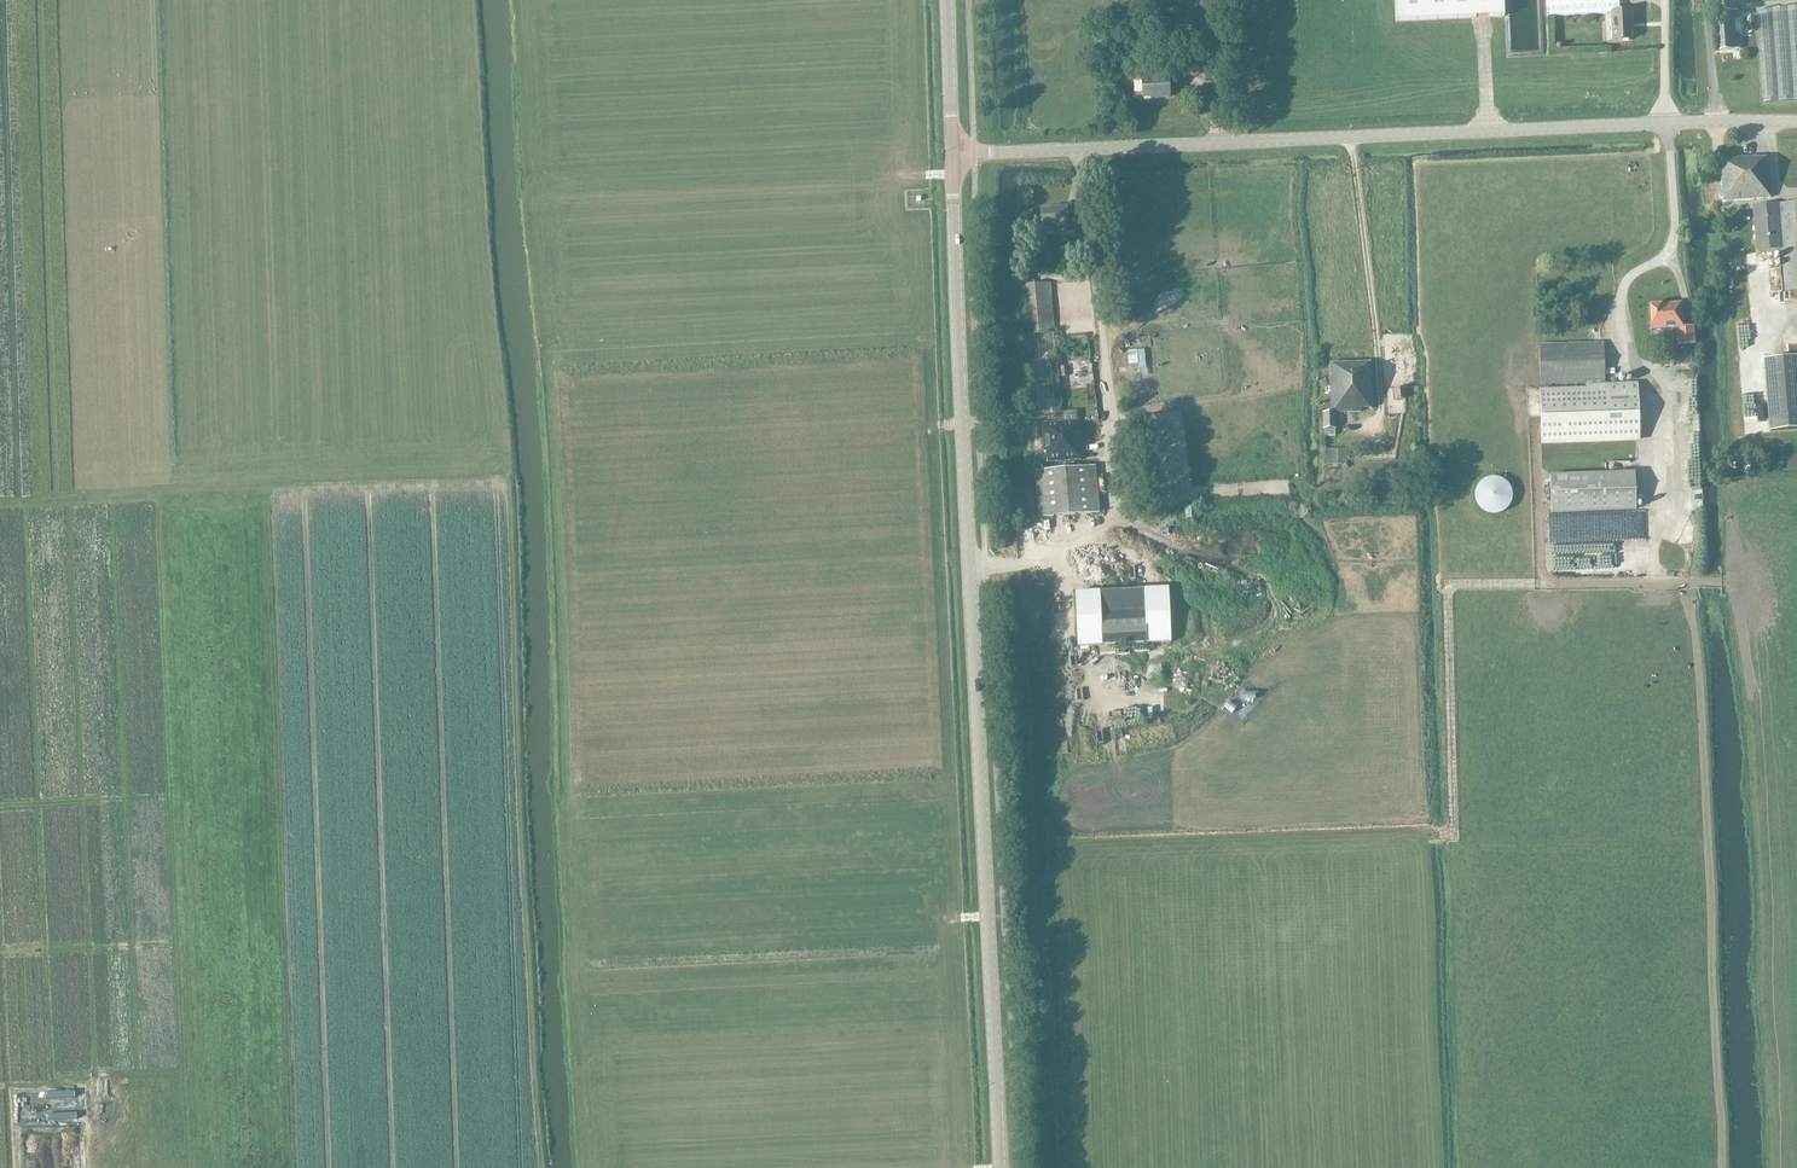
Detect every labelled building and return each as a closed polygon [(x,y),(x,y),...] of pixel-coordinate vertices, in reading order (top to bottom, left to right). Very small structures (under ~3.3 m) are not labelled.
[(1396,22),(1504,17),(1504,0),(1395,0),(1396,22)] [(1547,16),(1612,12),(1620,12),(1619,0),(1546,0),(1547,16)] [(1758,10),(1764,102),(1796,100),(1796,7),(1758,10)] [(1720,50),(1740,49),(1738,10),(1717,12),(1720,50)] [(1620,12),(1612,12),(1613,41),(1622,40),(1631,39),(1630,23),(1632,23),(1632,11),(1620,12)] [(1169,81),(1172,81),(1171,67),(1155,68),(1156,78),(1142,79),(1143,97),(1158,96),(1158,97),(1169,97),(1169,81)] [(1719,160),(1722,190),(1719,193),(1719,196),(1722,198),(1722,201),(1752,199),(1770,197),(1767,158),(1756,159),(1756,157),(1719,160)] [(1778,204),(1771,204),(1753,206),(1756,250),(1781,248),(1784,291),(1796,290),(1796,202),(1778,204)] [(1066,233),(1076,232),(1075,215),(1067,215),(1067,207),(1055,207),(1055,209),(1040,209),(1041,228),(1065,226),(1066,233)] [(1051,281),(1024,283),(1028,332),(1055,329),(1051,281)] [(1694,326),(1683,326),(1681,303),(1649,306),(1651,330),(1676,328),(1677,345),(1695,344),(1694,326)] [(1028,332),(1024,332),(1031,418),(1062,415),(1055,330),(1028,332)] [(1603,342),(1539,344),(1537,344),(1541,443),(1639,439),(1637,383),(1604,384),(1603,342)] [(1137,349),(1128,350),(1129,363),(1139,363),(1137,349)] [(1763,359),(1769,432),(1796,429),(1796,357),(1763,359)] [(1323,429),(1324,429),(1325,436),(1335,435),(1335,429),(1335,413),(1361,412),(1360,409),(1372,408),(1371,374),(1370,374),(1370,362),(1331,363),(1331,375),(1330,375),(1331,412),(1323,413),(1323,429)] [(1078,421),(1042,424),(1044,453),(1046,453),(1047,462),(1081,460),(1078,421)] [(1326,464),(1348,464),(1348,449),(1326,450),(1326,464)] [(1096,464),(1035,469),(1039,516),(1100,511),(1096,464)] [(1636,509),(1635,473),(1550,475),(1551,512),(1636,509)] [(1515,502),(1515,498),(1515,495),(1514,491),(1513,489),(1510,485),(1507,482),(1504,481),(1498,479),(1495,479),(1491,480),(1487,481),(1484,483),(1481,487),(1479,490),(1477,494),(1477,498),(1477,502),(1478,505),(1480,508),(1482,511),(1484,513),(1488,516),(1493,517),(1496,517),(1500,517),(1504,516),(1508,513),(1510,511),(1512,509),(1514,505),(1515,502)] [(1645,533),(1645,515),(1611,516),(1611,534),(1645,533)] [(1550,551),(1551,572),(1622,570),(1621,549),(1608,549),(1608,517),(1549,518),(1550,547),(1579,547),(1579,551),(1550,551)] [(1024,556),(1004,557),(1004,572),(1025,571),(1024,556)] [(1102,646),(1147,644),(1171,643),(1169,588),(1144,590),(1100,592),(1075,593),(1078,647),(1102,646)]
